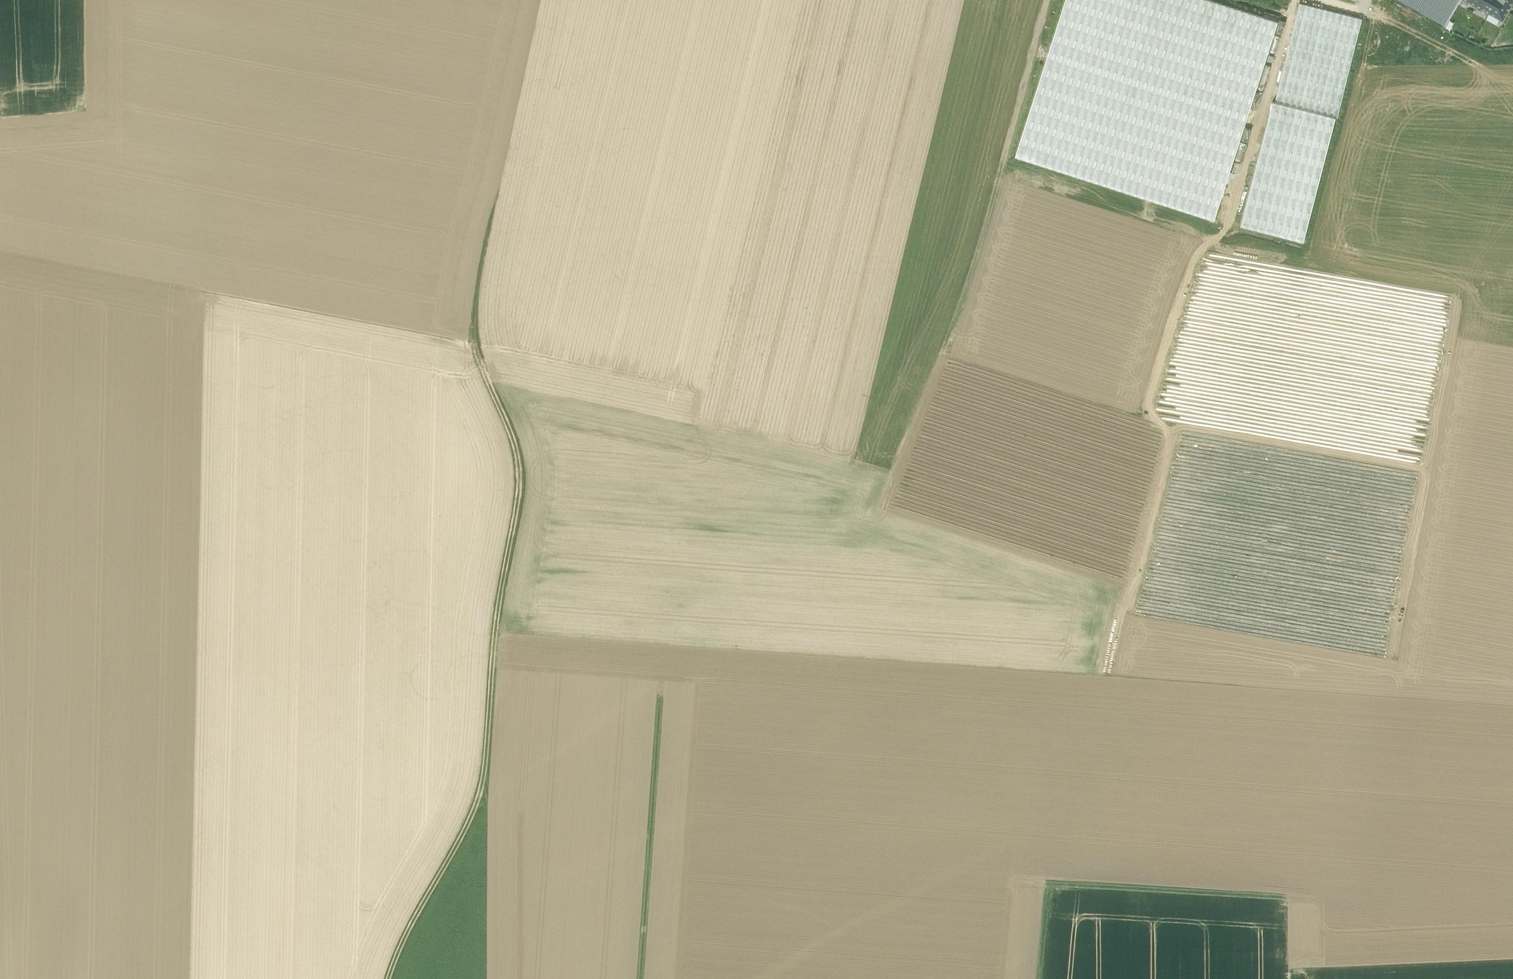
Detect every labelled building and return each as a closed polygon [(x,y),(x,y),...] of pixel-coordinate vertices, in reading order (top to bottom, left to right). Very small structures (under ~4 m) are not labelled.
[(1214,219),(1277,21),(1211,0),(1065,0),(1015,155),(1214,219)] [(1433,0),(1403,0),(1403,1),(1446,25),(1453,11),(1433,0)] [(1453,11),(1459,0),(1433,0),(1453,11)] [(1502,21),(1512,1),(1512,0),(1465,0),(1502,21)] [(1335,117),(1337,117),(1362,19),(1300,3),(1274,102),(1335,117)] [(1275,33),(1281,35),(1285,21),(1279,20),(1275,33)] [(1269,51),(1275,53),(1280,37),(1274,35),(1269,51)] [(1257,89),(1263,90),(1271,66),(1265,64),(1257,89)] [(1251,108),(1256,110),(1262,92),(1257,91),(1251,108)] [(1241,225),(1303,241),(1335,117),(1274,102),(1272,101),(1241,225)] [(1241,141),(1246,143),(1251,129),(1245,127),(1241,141)] [(1234,159),(1240,161),(1245,145),(1240,143),(1234,159)]
